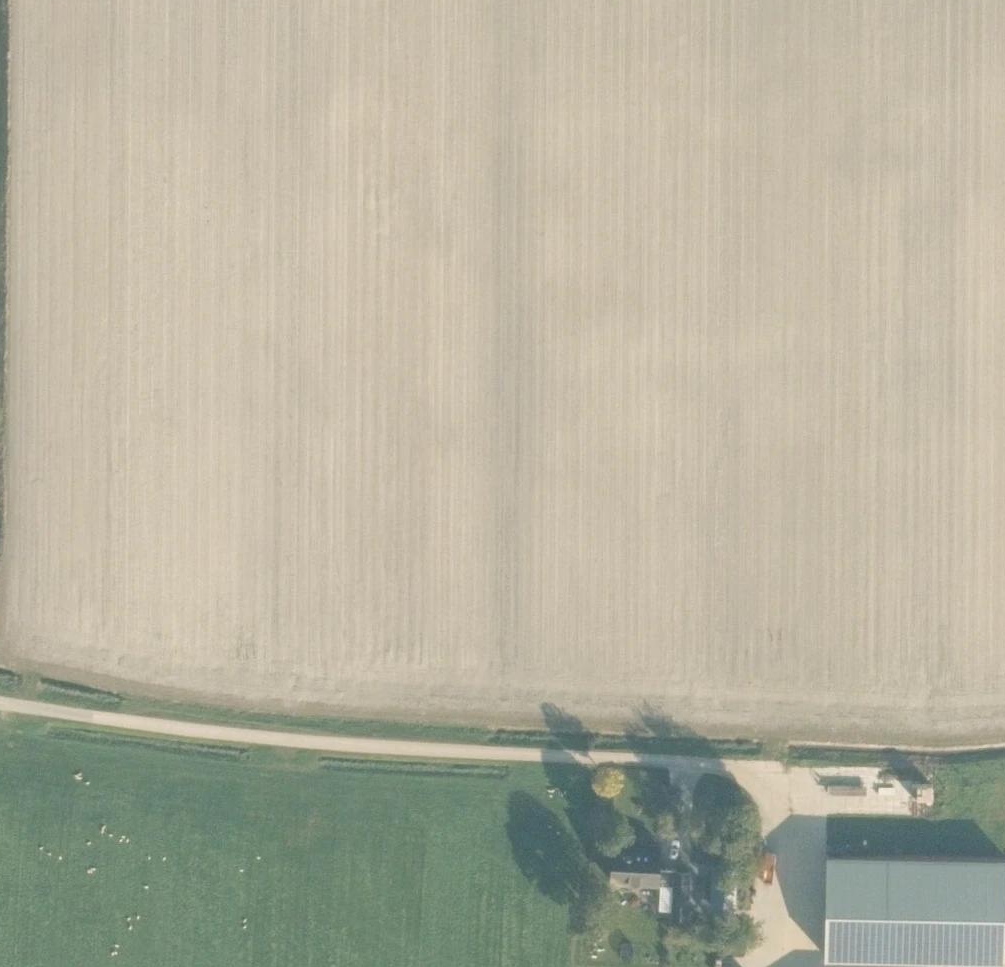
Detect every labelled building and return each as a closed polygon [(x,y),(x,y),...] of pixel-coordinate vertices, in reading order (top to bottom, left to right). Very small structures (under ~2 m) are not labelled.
[(933,769),(828,767),(827,805),(932,807),(933,769)] [(615,838),(613,879),(660,881),(659,906),(673,907),(673,912),(689,913),(690,882),(691,872),(691,866),(658,864),(660,840),(615,838)] [(827,852),(825,953),(1004,957),(1004,856),(827,852)] [(717,875),(715,906),(735,907),(737,876),(717,875)] [(748,962),(712,958),(711,966),(747,966),(748,962)]
